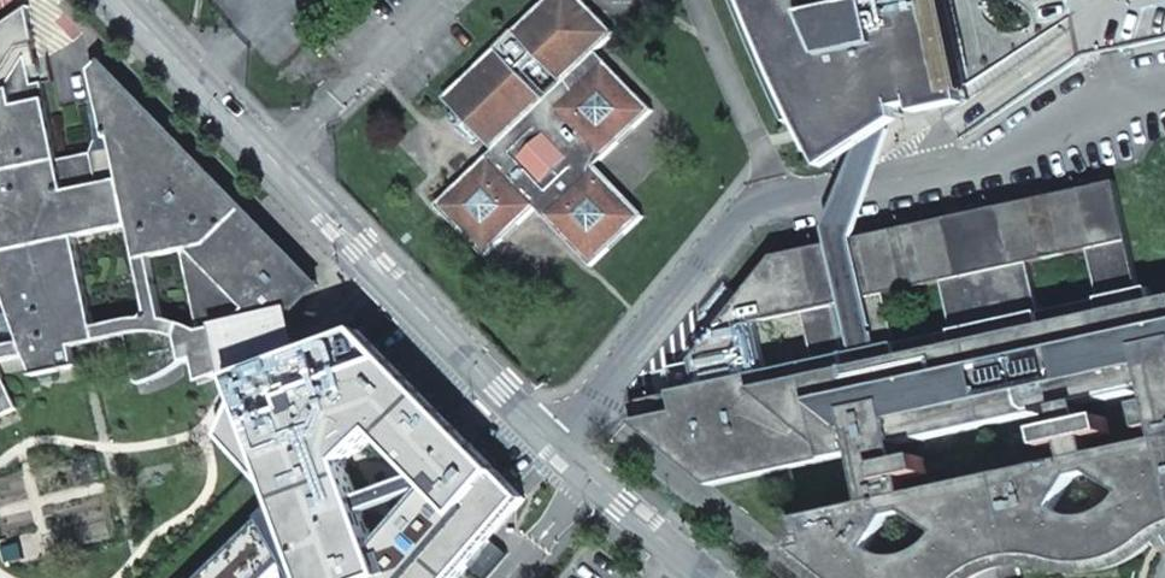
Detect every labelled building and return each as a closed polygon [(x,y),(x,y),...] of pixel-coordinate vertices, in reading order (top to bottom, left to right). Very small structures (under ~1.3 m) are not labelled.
[(642,217),(594,165),(652,110),(595,51),(613,33),(581,0),(547,0),(444,98),(457,112),(481,137),(493,150),(436,205),(485,257),(536,208),(591,266),(642,217)] [(790,124),(874,106),(969,85),(950,0),(737,0),(755,46),(790,124)] [(969,85),(1071,17),(1081,59),(1164,40),(1164,0),(950,0),(969,85)] [(28,357),(36,376),(77,367),(73,347),(127,336),(137,384),(145,383),(148,382),(153,380),(157,379),(159,378),(162,376),(164,375),(167,374),(171,371),(172,371),(173,370),(175,369),(176,368),(177,367),(178,366),(179,366),(180,365),(183,362),(194,360),(200,382),(280,352),(275,330),(272,317),(283,306),(268,290),(266,291),(250,214),(101,62),(92,71),(108,139),(112,138),(114,149),(60,160),(28,6),(0,25),(0,254),(4,253),(31,247),(35,269),(9,275),(9,283),(10,292),(10,297),(11,303),(12,309),(14,317),(16,325),(18,331),(19,336),(21,341),(0,346),(0,363),(28,357)] [(954,109),(943,117),(958,141),(1081,59),(1071,17),(969,85),(947,100),(954,109)] [(474,144),(481,137),(457,112),(450,118),(474,144)] [(971,577),(973,577),(973,576),(975,574),(976,574),(977,573),(978,572),(979,572),(979,571),(980,571),(981,570),(982,570),(983,569),(984,569),(985,568),(986,567),(987,567),(988,567),(989,566),(990,566),(991,565),(992,565),(993,565),(993,564),(994,564),(995,563),(996,563),(998,563),(999,563),(1000,562),(1001,561),(1002,561),(1003,561),(1004,560),(1005,560),(1007,560),(1008,560),(1009,559),(1010,559),(1012,559),(1013,559),(1014,558),(1015,558),(1017,558),(1018,558),(1019,558),(1020,557),(1021,557),(1022,557),(1023,557),(1024,557),(1025,557),(1026,557),(1027,557),(1028,557),(1029,557),(1030,557),(1031,557),(1032,557),(1033,557),(1034,557),(1035,557),(1037,557),(1038,557),(1039,557),(1040,557),(1041,558),(1042,558),(1043,558),(1044,558),(1045,558),(1046,558),(1047,558),(1048,558),(1049,559),(1050,559),(1051,559),(1052,560),(1053,560),(1054,560),(1055,560),(1056,560),(1057,561),(1058,561),(1059,561),(1060,561),(1061,562),(1062,562),(1063,563),(1064,563),(1065,563),(1066,563),(1067,563),(1068,564),(1069,564),(1070,564),(1071,564),(1072,565),(1073,565),(1074,565),(1075,565),(1076,565),(1077,565),(1078,565),(1079,565),(1081,565),(1082,565),(1083,565),(1084,565),(1085,565),(1087,565),(1088,565),(1089,565),(1090,565),(1091,565),(1092,565),(1094,565),(1095,564),(1096,564),(1097,564),(1098,564),(1100,564),(1101,563),(1102,563),(1103,563),(1104,563),(1105,563),(1106,563),(1108,562),(1109,562),(1110,561),(1111,561),(1112,561),(1113,561),(1114,560),(1115,560),(1116,559),(1117,559),(1118,558),(1119,558),(1120,558),(1121,558),(1122,557),(1123,557),(1124,556),(1125,556),(1126,556),(1127,555),(1128,554),(1129,554),(1130,554),(1131,553),(1132,552),(1133,552),(1134,552),(1135,551),(1136,550),(1137,549),(1138,549),(1139,548),(1140,547),(1141,547),(1141,546),(1142,546),(1143,545),(1144,545),(1145,544),(1146,543),(1147,543),(1147,542),(1148,541),(1149,541),(1149,540),(1147,537),(1147,536),(1148,536),(1148,535),(1149,535),(1150,535),(1150,534),(1151,534),(1151,533),(1152,532),(1153,532),(1153,531),(1154,531),(1154,530),(1155,530),(1156,530),(1156,529),(1157,529),(1157,528),(1158,528),(1159,528),(1159,527),(1160,527),(1161,526),(1162,526),(1163,526),(1163,525),(1164,525),(1164,524),(1164,299),(1154,302),(1150,288),(1140,289),(1116,181),(835,243),(774,256),(714,332),(805,312),(815,361),(673,393),(677,412),(633,422),(643,432),(658,428),(663,445),(676,442),(680,458),(692,455),(697,471),(709,470),(714,486),(854,451),(868,502),(800,520),(806,541),(812,539),(814,548),(800,551),(826,572),(833,577),(971,577)] [(275,330),(319,286),(250,214),(266,291),(268,290),(283,306),(272,317),(275,330)] [(31,247),(4,253),(9,275),(35,269),(31,247)] [(19,409),(0,370),(0,418),(19,409)] [(475,577),(488,565),(453,529),(403,577),(475,577)] [(367,564),(353,566),(346,558),(326,577),(381,577),(367,564)]
